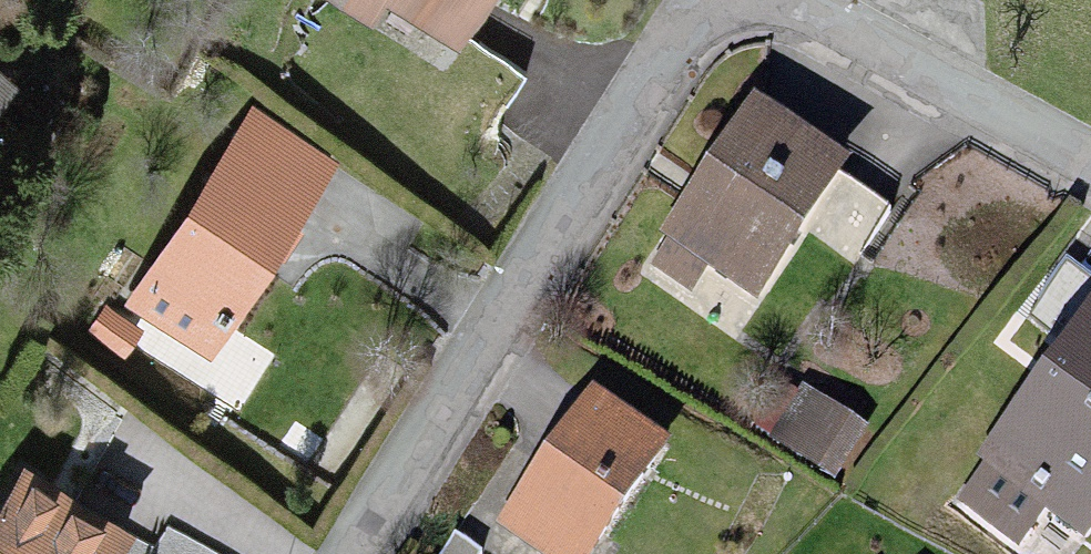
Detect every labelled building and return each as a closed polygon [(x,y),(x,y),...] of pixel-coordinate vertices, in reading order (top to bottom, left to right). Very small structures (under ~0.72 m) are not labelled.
[(467,56),(500,0),(369,0),(467,56)] [(31,79),(0,58),(0,125),(31,79)] [(753,122),(662,265),(752,321),(842,178),(753,122)] [(258,123),(137,312),(215,362),(336,173),(258,123)] [(980,465),(1078,536),(1090,518),(1090,311),(980,465)] [(486,542),(506,553),(597,553),(660,454),(574,401),(486,542)] [(0,524),(0,553),(142,553),(148,545),(35,471),(0,524)]
